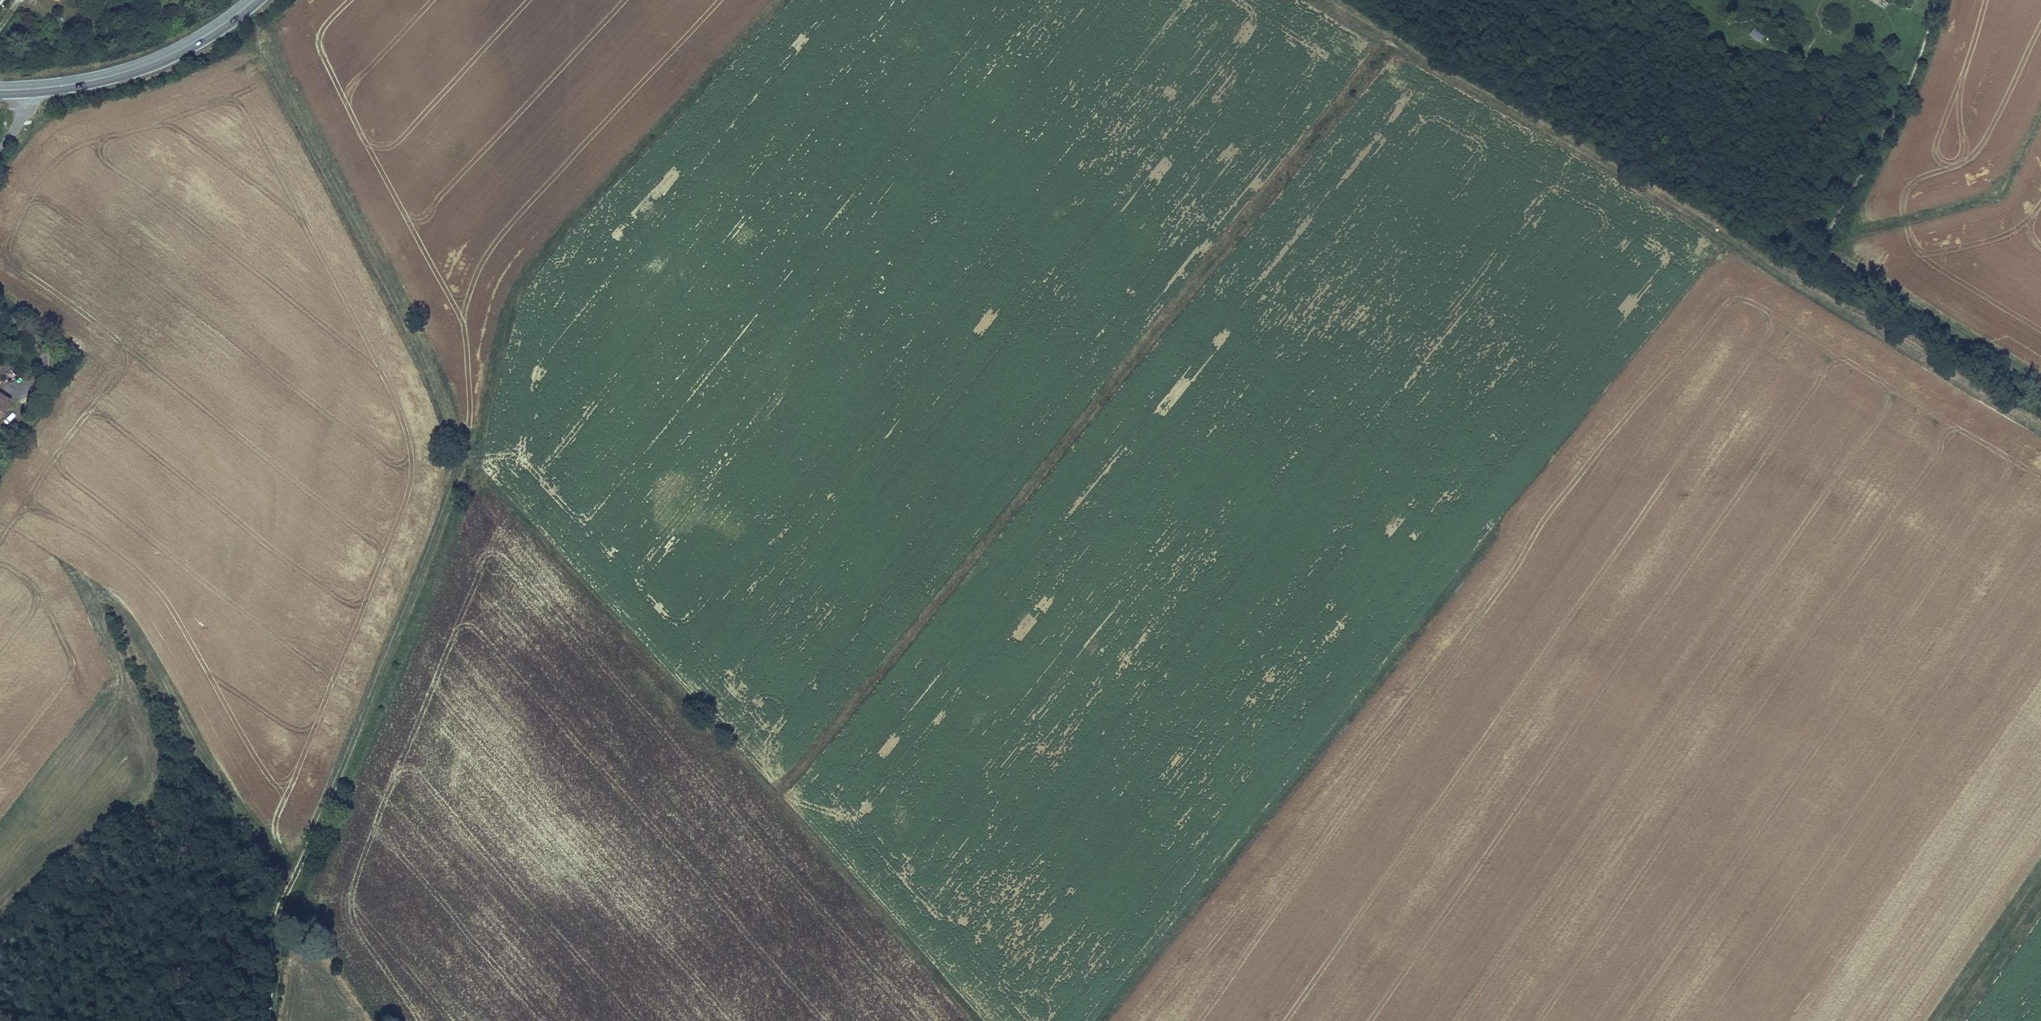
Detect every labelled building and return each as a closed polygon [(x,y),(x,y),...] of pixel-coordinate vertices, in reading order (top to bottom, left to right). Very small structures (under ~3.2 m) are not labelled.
[(1756,26),(1750,34),(1760,42),(1766,34),(1756,26)] [(9,404),(0,397),(0,417),(9,404)]
